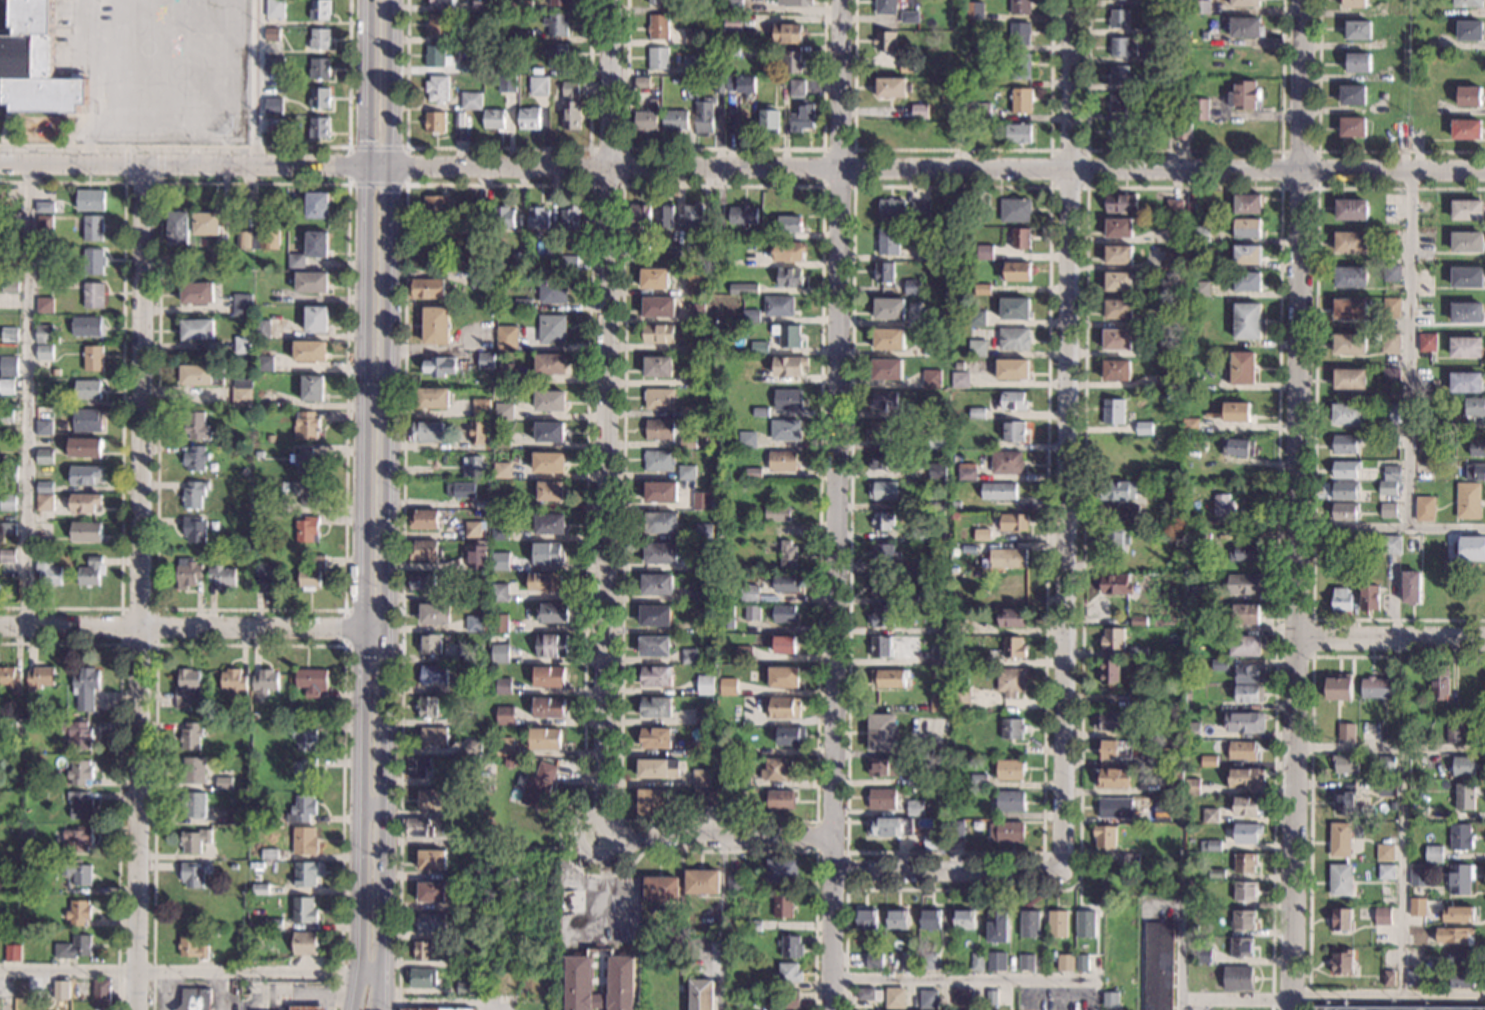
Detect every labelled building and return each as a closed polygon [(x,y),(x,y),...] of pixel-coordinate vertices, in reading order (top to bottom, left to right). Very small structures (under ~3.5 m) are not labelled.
[(4,101),(0,101),(0,36),(16,36),(16,27),(13,27),(13,0),(54,0),(54,79),(71,79),(71,73),(84,73),(84,79),(88,79),(88,105),(80,105),(80,113),(11,111),(11,104),(4,104),(4,101)] [(267,18),(267,0),(285,0),(285,18),(267,18)] [(312,10),(312,0),(331,0),(331,20),(310,20),(310,10),(312,10)] [(532,1),(531,12),(506,11),(507,0),(532,1)] [(725,12),(725,0),(743,0),(743,12),(725,12)] [(875,15),(875,0),(896,0),(896,15),(875,15)] [(1010,14),(1010,0),(1030,0),(1030,14),(1010,14)] [(1210,14),(1191,14),(1191,0),(1210,0),(1210,14)] [(1342,8),(1342,0),(1365,0),(1365,8),(1342,8)] [(1453,8),(1453,0),(1483,0),(1483,8),(1453,8)] [(488,11),(473,11),(473,1),(487,1),(488,11)] [(982,2),(982,19),(965,19),(966,2),(982,2)] [(1128,28),(1108,28),(1108,18),(1110,18),(1110,9),(1128,9),(1128,28)] [(918,23),(900,23),(901,11),(918,11),(918,23)] [(447,14),(447,35),(429,35),(429,14),(447,14)] [(568,27),(567,27),(567,36),(548,36),(548,25),(543,25),(542,19),(548,19),(548,14),(568,14),(568,27)] [(741,34),(724,33),(725,14),(742,15),(741,34)] [(668,40),(649,40),(649,33),(647,33),(647,26),(649,26),(649,15),(668,15),(668,40)] [(1259,38),(1230,37),(1230,18),(1259,18),(1259,38)] [(1370,40),(1346,40),(1346,21),(1370,21),(1370,40)] [(1482,21),(1482,41),(1457,40),(1457,21),(1482,21)] [(801,31),(804,31),(804,37),(801,37),(801,44),(774,44),(774,23),(802,24),(801,31)] [(1030,34),(1029,34),(1029,45),(1010,45),(1010,23),(1030,23),(1030,34)] [(280,41),(266,41),(266,28),(280,28),(280,41)] [(330,49),(310,49),(310,39),(311,39),(312,28),(330,29),(330,49)] [(701,29),(700,45),(685,45),(686,29),(701,29)] [(532,42),(516,42),(516,30),(532,30),(532,42)] [(479,44),(463,44),(463,32),(479,32),(479,44)] [(895,51),(876,51),(876,45),(872,45),(872,38),(876,38),(876,32),(895,32),(895,51)] [(1128,38),(1128,40),(1135,40),(1136,57),(1110,56),(1110,37),(1128,38)] [(989,50),(974,50),(974,38),(990,38),(989,50)] [(566,68),(548,68),(549,44),(566,44),(566,68)] [(444,56),(452,56),(452,66),(445,66),(445,68),(424,67),(425,54),(426,54),(426,45),(445,45),(444,56)] [(739,56),(723,56),(723,46),(739,46),(739,56)] [(667,69),(648,69),(648,48),(667,47),(667,69)] [(800,52),(800,59),(803,59),(803,68),(800,68),(800,74),(783,73),(783,60),(782,60),(782,51),(800,52)] [(1030,80),(1010,79),(1010,53),(1030,53),(1030,80)] [(1369,73),(1346,73),(1347,53),(1369,53),(1369,73)] [(329,79),(310,79),(310,68),(311,68),(311,58),(330,58),(329,79)] [(476,73),(459,72),(459,60),(477,60),(476,73)] [(698,61),(698,74),(684,74),(685,60),(698,61)] [(914,73),(900,73),(900,62),(914,62),(914,73)] [(1128,76),(1135,76),(1134,85),(1109,84),(1109,66),(1128,66),(1128,76)] [(447,105),(437,105),(437,101),(428,101),(428,92),(425,92),(425,82),(429,82),(429,76),(447,76),(447,105)] [(723,92),(713,92),(713,76),(724,76),(723,92)] [(738,77),(754,77),(754,93),(736,94),(736,92),(725,92),(725,76),(738,76),(738,77)] [(515,92),(504,92),(504,77),(515,77),(515,92)] [(547,96),(529,96),(529,77),(547,77),(547,96)] [(649,88),(644,88),(644,91),(641,91),(641,88),(634,88),(634,78),(634,77),(649,77),(649,88)] [(905,84),(911,84),(911,92),(905,92),(905,99),(876,99),(876,78),(905,78),(905,84)] [(804,95),(788,95),(789,79),(804,80),(804,95)] [(1255,81),(1254,88),(1258,88),(1257,102),(1255,102),(1254,110),(1234,109),(1234,108),(1227,108),(1228,92),(1233,92),(1233,80),(1255,81)] [(579,82),(578,96),(577,96),(577,102),(580,102),(579,130),(563,129),(563,101),(566,101),(567,96),(562,96),(563,82),(579,82)] [(1365,106),(1339,105),(1340,85),(1365,85),(1365,106)] [(1480,107),(1457,106),(1457,87),(1480,87),(1480,107)] [(330,108),(309,108),(310,98),(311,98),(311,88),(330,88),(330,108)] [(1031,114),(1011,114),(1011,88),(1013,88),(1031,89),(1031,114)] [(481,110),(461,110),(461,92),(482,92),(481,110)] [(1134,113),(1109,112),(1109,93),(1134,94),(1134,113)] [(283,114),(265,114),(265,97),(283,98),(283,114)] [(711,102),(712,102),(712,133),(707,133),(707,137),(696,137),(696,133),(694,133),(695,101),(702,101),(702,98),(711,98),(711,102)] [(1207,120),(1191,121),(1191,98),(1208,99),(1207,120)] [(806,100),(806,104),(813,104),(812,129),(802,128),(802,133),(789,133),(790,113),(798,113),(799,100),(806,100)] [(990,121),(974,121),(974,103),(990,103),(990,121)] [(926,119),(911,119),(911,104),(927,104),(926,119)] [(539,129),(519,129),(519,108),(530,108),(530,107),(539,107),(539,129)] [(1163,119),(1147,119),(1147,107),(1163,107),(1163,119)] [(503,129),(502,129),(502,131),(498,131),(498,129),(484,129),(484,110),(503,110),(503,129)] [(686,130),(662,129),(662,110),(687,111),(686,130)] [(779,110),(778,133),(760,132),(760,110),(779,110)] [(445,112),(444,134),(441,134),(441,135),(432,135),(432,133),(426,132),(426,129),(425,129),(426,111),(445,112)] [(656,130),(648,130),(648,132),(641,132),(641,130),(634,130),(634,111),(656,111),(656,130)] [(469,113),(469,127),(454,126),(455,112),(469,113)] [(284,131),(266,131),(266,117),(284,117),(284,131)] [(330,117),(329,138),(309,138),(309,128),(310,128),(311,117),(330,117)] [(1182,118),(1182,123),(1191,124),(1190,141),(1172,140),(1173,117),(1182,118)] [(1365,137),(1340,137),(1340,117),(1365,117),(1365,137)] [(1481,140),(1451,139),(1452,120),(1481,120),(1481,140)] [(1127,140),(1108,140),(1109,121),(1127,121),(1127,140)] [(1030,143),(1005,143),(1005,124),(1030,124),(1030,143)] [(964,143),(953,143),(953,128),(965,128),(964,143)] [(104,211),(77,211),(77,190),(104,190),(104,211)] [(328,219),(306,218),(307,192),(329,193),(328,219)] [(1260,214),(1234,213),(1235,194),(1260,195),(1260,214)] [(1135,214),(1105,213),(1106,195),(1135,195),(1135,214)] [(446,218),(423,217),(424,196),(447,196),(446,218)] [(974,216),(966,216),(966,220),(960,220),(960,216),(955,216),(955,197),(974,197),(974,216)] [(1030,215),(1027,215),(1027,222),(1000,222),(1000,199),(1030,199),(1030,215)] [(904,219),(879,219),(879,200),(904,200),(904,219)] [(1182,217),(1166,217),(1166,200),(1183,200),(1182,217)] [(1366,220),(1335,220),(1335,200),(1366,200),(1366,220)] [(1483,220),(1452,220),(1452,200),(1483,200),(1483,220)] [(54,202),(63,202),(62,212),(36,212),(36,201),(54,201),(54,202)] [(929,219),(910,219),(910,201),(929,201),(929,219)] [(491,202),(490,219),(474,218),(474,202),(491,202)] [(672,229),(656,228),(656,204),(673,205),(672,229)] [(650,205),(649,226),(641,226),(641,230),(636,230),(636,226),(630,226),(631,205),(650,205)] [(703,227),(685,228),(685,206),(703,205),(703,227)] [(579,206),(578,233),(560,232),(561,209),(569,209),(569,206),(579,206)] [(508,207),(508,209),(514,210),(513,228),(493,227),(494,207),(508,207)] [(544,208),(544,210),(548,210),(548,228),(528,228),(529,207),(544,208)] [(757,208),(756,224),(749,224),(749,229),(742,229),(742,224),(729,223),(729,207),(757,208)] [(188,244),(168,244),(169,212),(189,212),(188,244)] [(220,235),(194,235),(194,213),(220,213),(220,235)] [(19,229),(3,229),(3,214),(20,214),(19,229)] [(724,232),(712,232),(712,214),(721,214),(724,214),(724,232)] [(53,230),(38,230),(38,215),(53,215),(53,230)] [(103,241),(84,240),(84,216),(103,216),(103,241)] [(799,232),(778,232),(778,217),(800,217),(799,232)] [(1131,238),(1106,238),(1106,219),(1131,219),(1131,238)] [(1260,238),(1234,238),(1234,219),(1260,219),(1260,238)] [(272,221),(271,225),(280,225),(279,249),(237,248),(237,231),(252,232),(252,234),(263,234),(264,220),(272,221)] [(468,225),(468,234),(458,233),(458,225),(468,225)] [(1209,242),(1195,242),(1195,226),(1209,227),(1209,242)] [(1029,249),(1011,249),(1012,228),(1029,228),(1029,249)] [(898,255),(878,255),(878,229),(899,229),(898,255)] [(327,258),(306,257),(306,232),(328,232),(327,258)] [(1366,252),(1335,253),(1335,232),(1366,232),(1366,252)] [(1483,252),(1452,252),(1452,232),(1483,233),(1483,252)] [(557,238),(556,255),(545,254),(546,238),(557,238)] [(801,243),(801,244),(805,244),(804,253),(802,253),(802,262),(772,261),(773,245),(774,245),(774,242),(801,243)] [(682,261),(665,261),(665,245),(667,245),(683,245),(682,261)] [(991,260),(976,260),(976,245),(991,245),(991,260)] [(1131,264),(1105,264),(1105,245),(1131,246),(1131,264)] [(1259,264),(1234,264),(1235,246),(1259,246),(1259,264)] [(20,264),(2,264),(2,248),(20,248),(20,264)] [(104,257),(106,257),(106,263),(103,263),(103,275),(85,275),(85,274),(85,249),(104,249),(104,257)] [(486,250),(486,264),(464,263),(464,249),(486,250)] [(930,261),(915,261),(915,249),(930,249),(930,261)] [(757,252),(757,266),(744,266),(744,252),(757,252)] [(189,268),(173,268),(173,253),(189,253),(189,268)] [(305,271),(287,270),(287,253),(305,254),(305,271)] [(501,263),(492,263),(493,253),(501,253),(501,263)] [(525,254),(524,269),(509,268),(510,253),(525,254)] [(576,256),(576,271),(560,271),(561,256),(576,256)] [(892,283),(875,284),(875,263),(892,263),(892,283)] [(1029,281),(998,280),(998,263),(1029,263),(1029,281)] [(1401,282),(1383,282),(1383,264),(1401,264),(1401,282)] [(1365,287),(1335,287),(1335,267),(1365,267),(1365,287)] [(800,287),(778,287),(779,268),(801,268),(800,287)] [(1482,288),(1451,287),(1451,268),(1482,268),(1482,288)] [(667,289),(640,289),(640,269),(667,269),(667,289)] [(328,293),(296,292),(296,272),(328,272),(328,293)] [(1138,284),(1131,284),(1131,292),(1105,292),(1105,291),(1105,272),(1138,273),(1138,284)] [(1260,291),(1234,291),(1234,272),(1260,273),(1260,291)] [(565,304),(538,303),(539,275),(566,275),(565,304)] [(443,279),(443,299),(408,298),(409,280),(412,280),(412,278),(443,279)] [(920,295),(904,295),(904,280),(920,280),(920,295)] [(19,293),(2,293),(2,281),(19,281),(19,293)] [(1209,282),(1209,297),(1193,297),(1193,281),(1209,282)] [(214,302),(181,303),(181,283),(213,282),(214,302)] [(104,308),(84,308),(84,283),(88,283),(104,283),(104,308)] [(757,284),(757,295),(729,295),(729,284),(757,284)] [(989,284),(989,295),(974,294),(974,284),(989,284)] [(252,294),(251,316),(232,315),(233,294),(252,294)] [(792,316),(764,316),(764,296),(792,296),(792,316)] [(674,317),(643,317),(643,297),(674,297),(674,317)] [(54,313),(37,313),(37,298),(54,298),(54,313)] [(1028,311),(1032,311),(1032,317),(1028,317),(1028,319),(1000,319),(1000,318),(1000,298),(1028,298),(1028,311)] [(1399,318),(1383,318),(1383,298),(1399,298),(1399,318)] [(531,312),(514,312),(515,299),(531,299),(531,312)] [(903,320),(874,319),(874,299),(903,299),(903,320)] [(1365,319),(1333,319),(1334,299),(1365,299),(1365,319)] [(1131,319),(1105,319),(1105,300),(1131,300),(1131,319)] [(1259,339),(1234,339),(1234,303),(1260,304),(1259,339)] [(1482,323),(1451,323),(1451,303),(1482,303),(1482,323)] [(703,322),(687,322),(687,304),(703,304),(703,322)] [(327,333),(305,332),(306,306),(327,307),(327,333)] [(448,344),(423,344),(423,308),(449,308),(448,344)] [(940,310),(939,326),(921,325),(922,309),(940,310)] [(759,311),(759,322),(743,322),(743,311),(759,311)] [(984,326),(968,326),(969,311),(984,311),(984,326)] [(565,344),(538,344),(538,315),(566,315),(565,344)] [(101,323),(104,323),(104,336),(73,336),(73,317),(101,317),(101,323)] [(214,339),(182,340),(181,320),(213,319),(214,339)] [(270,337),(253,338),(253,319),(270,319),(270,337)] [(52,344),(36,343),(37,324),(53,325),(52,344)] [(496,350),(517,351),(518,326),(497,325),(496,350)] [(673,325),(673,343),(644,343),(644,325),(673,325)] [(799,349),(778,349),(778,335),(770,335),(770,325),(799,325),(799,349)] [(18,341),(2,341),(2,327),(18,328),(18,341)] [(1028,337),(1029,337),(1029,351),(998,350),(998,328),(1028,328),(1028,337)] [(902,350),(873,350),(873,329),(902,330),(902,350)] [(1131,350),(1103,350),(1103,330),(1131,330),(1131,350)] [(1398,354),(1381,353),(1381,333),(1399,334),(1398,354)] [(1365,354),(1333,354),(1333,334),(1365,334),(1365,354)] [(1436,352),(1418,351),(1419,334),(1436,334),(1436,352)] [(251,354),(234,354),(234,336),(251,336),(251,354)] [(1481,358),(1450,357),(1450,337),(1481,337),(1481,358)] [(531,352),(514,351),(514,338),(531,338),(531,352)] [(939,356),(923,356),(923,340),(939,340),(939,356)] [(986,356),(968,357),(968,340),(986,340),(986,356)] [(326,361),(294,361),(294,341),(326,341),(326,361)] [(767,355),(751,355),(751,342),(767,342),(767,355)] [(53,360),(37,360),(37,345),(53,345),(53,360)] [(103,353),(105,353),(105,359),(103,359),(103,371),(85,371),(85,346),(103,346),(103,353)] [(1254,383),(1226,383),(1226,366),(1230,366),(1230,352),(1254,352),(1254,383)] [(493,368),(478,368),(478,353),(494,353),(493,368)] [(566,375),(535,374),(535,354),(566,354),(566,375)] [(273,372),(256,372),(256,356),(273,356),(273,372)] [(18,377),(0,377),(0,357),(18,357),(18,377)] [(455,374),(445,374),(445,377),(431,377),(431,373),(423,373),(423,360),(433,360),(433,357),(455,357),(455,374)] [(671,377),(644,377),(644,357),(672,357),(671,377)] [(807,366),(801,366),(801,377),(774,376),(774,357),(807,358),(807,366)] [(900,380),(871,380),(872,359),(901,360),(900,380)] [(1027,380),(996,379),(996,359),(1027,360),(1027,380)] [(1129,381),(1103,381),(1103,360),(1129,360),(1129,381)] [(514,364),(513,386),(496,385),(497,363),(514,364)] [(224,385),(181,385),(181,365),(224,365),(224,385)] [(1399,386),(1382,386),(1382,368),(1399,368),(1399,386)] [(1365,389),(1334,389),(1334,369),(1336,369),(1365,369),(1365,389)] [(940,388),(922,388),(922,370),(940,370),(940,388)] [(968,388),(951,388),(951,372),(968,372),(968,388)] [(1169,372),(1157,372),(1157,388),(1168,388),(1169,372)] [(1481,393),(1450,392),(1450,373),(1481,373),(1481,393)] [(323,401),(301,401),(302,375),(323,376),(323,401)] [(14,395),(0,395),(0,379),(14,379),(14,395)] [(252,407),(232,407),(232,386),(234,386),(234,379),(237,379),(252,379),(252,407)] [(100,387),(103,387),(103,393),(100,393),(100,400),(75,399),(75,380),(100,380),(100,387)] [(448,409),(417,408),(417,388),(449,389),(448,409)] [(271,408),(254,408),(254,389),(272,390),(271,408)] [(674,409),(645,409),(645,389),(674,389),(674,409)] [(800,410),(774,410),(774,389),(801,390),(800,410)] [(565,411),(534,411),(535,391),(565,391),(565,411)] [(896,410),(870,410),(870,401),(873,401),(873,392),(896,392),(896,410)] [(1023,401),(1027,401),(1027,410),(1001,410),(1001,392),(1023,392),(1023,401)] [(1466,398),(1484,398),(1484,416),(1465,416),(1466,398)] [(489,400),(488,417),(473,417),(473,399),(489,400)] [(1123,424),(1102,424),(1103,399),(1123,400),(1123,424)] [(1248,423),(1223,422),(1224,402),(1248,403),(1248,423)] [(513,404),(512,421),(494,420),(495,403),(513,404)] [(1400,423),(1382,423),(1382,403),(1400,403),(1400,423)] [(1364,424),(1332,424),(1332,404),(1364,404),(1364,424)] [(767,407),(767,417),(752,416),(752,406),(767,407)] [(696,418),(680,418),(680,407),(696,407),(696,418)] [(13,423),(0,423),(0,408),(13,408),(13,423)] [(984,419),(969,419),(969,408),(984,408),(984,419)] [(101,432),(73,432),(73,409),(102,409),(101,432)] [(314,418),(320,418),(319,432),(316,432),(316,439),(293,439),(294,425),(296,425),(296,411),(314,412),(314,418)] [(205,425),(208,425),(208,433),(211,433),(211,440),(190,440),(190,434),(184,434),(184,420),(187,420),(187,412),(205,412),(205,425)] [(1197,435),(1182,434),(1182,418),(1198,419),(1197,435)] [(52,435),(36,435),(36,420),(52,420),(52,435)] [(484,420),(483,451),(470,450),(470,444),(471,420),(484,420)] [(673,440),(646,440),(646,420),(671,420),(673,420),(673,440)] [(799,441),(770,441),(771,420),(799,421),(799,441)] [(890,440),(869,440),(870,421),(890,421),(890,440)] [(1023,442),(1003,442),(1003,421),(1024,421),(1023,442)] [(444,443),(410,442),(410,422),(444,422),(444,443)] [(1151,435),(1136,435),(1136,422),(1151,422),(1151,435)] [(563,442),(535,442),(535,423),(563,423),(563,442)] [(756,433),(755,448),(738,448),(739,432),(756,433)] [(945,449),(929,448),(929,433),(946,433),(945,449)] [(1360,444),(1356,444),(1356,454),(1333,453),(1333,435),(1360,436),(1360,444)] [(1398,437),(1398,448),(1382,448),(1382,436),(1398,437)] [(695,447),(680,447),(680,437),(695,437),(695,447)] [(103,458),(70,458),(70,438),(103,438),(103,458)] [(1249,441),(1249,440),(1253,441),(1252,457),(1248,456),(1248,455),(1223,453),(1224,446),(1228,447),(1228,439),(1249,441)] [(1441,455),(1418,454),(1418,440),(1441,441),(1441,455)] [(1470,440),(1484,440),(1484,457),(1470,456),(1470,440)] [(205,452),(209,452),(209,461),(205,461),(205,472),(187,471),(187,467),(184,467),(184,452),(190,452),(191,445),(206,445),(205,452)] [(312,454),(319,454),(319,461),(322,461),(322,468),(316,468),(316,473),(298,473),(298,463),(294,462),(294,453),(297,453),(297,448),(312,448),(312,454)] [(53,465),(36,464),(37,449),(53,449),(53,465)] [(673,471),(645,471),(645,450),(673,450),(673,471)] [(795,471),(769,471),(769,451),(795,451),(795,471)] [(895,470),(869,469),(870,451),(895,451),(895,470)] [(1021,460),(1022,460),(1022,474),(991,474),(991,451),(1021,451),(1021,460)] [(564,453),(564,473),(533,472),(533,452),(564,453)] [(481,463),(485,463),(485,477),(462,477),(462,465),(462,457),(481,457),(481,463)] [(1359,462),(1359,469),(1356,469),(1356,478),(1333,478),(1333,461),(1359,462)] [(510,463),(509,479),(493,479),(493,463),(510,463)] [(946,479),(929,479),(928,463),(945,463),(946,479)] [(975,469),(976,469),(975,480),(958,480),(959,464),(975,464),(975,469)] [(1400,466),(1399,481),(1383,481),(1384,465),(1400,466)] [(1467,465),(1484,466),(1484,480),(1466,480),(1467,465)] [(102,477),(95,477),(95,486),(70,485),(70,466),(102,466),(102,477)] [(695,480),(678,479),(678,466),(695,466),(695,480)] [(249,470),(244,476),(239,472),(244,467),(249,470)] [(761,479),(745,479),(746,468),(761,468),(761,479)] [(1396,482),(1395,502),(1377,501),(1377,494),(1379,494),(1379,481),(1396,482)] [(52,493),(37,493),(37,482),(52,482),(53,482),(52,493)] [(209,490),(205,490),(205,496),(201,496),(201,509),(183,509),(183,501),(182,501),(182,495),(183,495),(184,488),(187,488),(187,482),(209,482),(209,490)] [(303,485),(318,485),(318,506),(300,506),(300,493),(298,493),(298,496),(280,496),(279,482),(303,482),(303,485)] [(562,501),(537,501),(538,482),(562,482),(562,501)] [(676,502),(645,502),(645,482),(676,482),(676,502)] [(896,500),(873,500),(873,497),(869,498),(869,484),(873,484),(873,482),(896,482),(896,500)] [(1357,492),(1355,492),(1355,500),(1333,499),(1333,482),(1357,483),(1357,492)] [(474,498),(470,498),(470,502),(463,501),(463,498),(453,498),(453,496),(446,496),(446,484),(453,484),(453,483),(474,484),(474,498)] [(1015,500),(982,500),(982,483),(1016,484),(1015,500)] [(1139,494),(1134,494),(1134,500),(1097,500),(1097,483),(1138,483),(1139,494)] [(1480,519),(1456,519),(1456,483),(1480,483),(1480,519)] [(15,511),(0,511),(0,493),(16,494),(15,511)] [(102,494),(102,505),(95,505),(94,513),(71,513),(71,493),(102,494)] [(709,510),(692,510),(693,493),(710,493),(709,510)] [(53,511),(36,511),(36,494),(53,494),(53,511)] [(511,509),(495,509),(495,494),(511,494),(511,509)] [(1229,495),(1229,499),(1233,499),(1232,517),(1213,516),(1214,502),(1211,502),(1211,495),(1214,495),(1214,494),(1229,495)] [(1433,521),(1415,521),(1416,497),(1434,497),(1433,521)] [(490,501),(490,509),(475,509),(476,500),(490,501)] [(943,510),(929,510),(929,501),(943,502),(943,510)] [(960,510),(952,509),(952,501),(960,501),(960,510)] [(1357,513),(1356,513),(1356,521),(1332,520),(1333,503),(1357,504),(1357,513)] [(1395,517),(1380,517),(1380,504),(1395,504),(1395,517)] [(1138,524),(1117,524),(1117,505),(1120,505),(1138,505),(1138,524)] [(790,507),(790,510),(792,510),(792,519),(789,519),(789,522),(765,521),(765,506),(790,507)] [(437,530),(410,529),(410,518),(413,519),(413,510),(437,510),(437,530)] [(677,533),(645,533),(645,513),(677,513),(677,533)] [(893,526),(889,526),(889,531),(873,531),(873,525),(871,525),(872,519),(873,519),(873,513),(893,514),(893,526)] [(564,534),(534,534),(535,514),(564,514),(564,534)] [(1027,531),(1000,531),(1000,514),(1027,515),(1027,531)] [(1200,526),(1184,526),(1185,515),(1200,515),(1200,526)] [(202,521),(206,521),(206,543),(187,543),(187,538),(183,538),(184,517),(202,517),(202,521)] [(319,542),(296,542),(296,520),(304,520),(304,517),(319,517),(319,542)] [(52,522),(51,537),(36,537),(36,521),(52,522)] [(102,522),(101,542),(71,541),(71,521),(102,522)] [(480,537),(466,537),(466,522),(480,522),(480,537)] [(15,523),(15,535),(1,535),(0,523),(15,523)] [(508,524),(507,540),(490,540),(491,524),(508,524)] [(711,541),(695,541),(695,524),(711,524),(711,541)] [(928,541),(912,541),(911,529),(928,529),(928,541)] [(989,541),(974,541),(974,530),(989,529),(989,541)] [(1124,530),(1124,536),(1128,537),(1128,545),(1124,545),(1124,551),(1104,551),(1105,529),(1124,530)] [(1400,554),(1380,554),(1380,535),(1401,536),(1400,554)] [(1459,537),(1484,537),(1484,562),(1459,561),(1459,537)] [(1359,538),(1358,554),(1348,553),(1348,538),(1359,538)] [(437,560),(409,560),(409,548),(414,548),(414,540),(437,541),(437,560)] [(790,546),(796,547),(796,566),(780,566),(780,541),(790,541),(790,546)] [(561,550),(564,550),(564,564),(533,564),(534,543),(561,543),(561,550)] [(894,544),(894,549),(900,549),(899,561),(893,561),(893,563),(873,562),(874,543),(894,544)] [(992,554),(976,554),(976,543),(992,544),(992,554)] [(676,564),(644,564),(644,544),(676,544),(676,564)] [(487,545),(469,545),(468,568),(486,569),(487,545)] [(1259,561),(1229,561),(1229,551),(1234,551),(1234,545),(1259,545),(1259,561)] [(15,562),(0,562),(0,549),(15,550),(15,562)] [(1026,558),(1028,558),(1029,568),(1001,568),(1001,550),(1025,549),(1026,558)] [(508,571),(492,571),(492,553),(508,553),(508,571)] [(52,557),(51,565),(49,565),(49,567),(61,567),(61,586),(54,585),(54,587),(48,587),(48,585),(40,585),(40,570),(35,570),(35,563),(37,564),(38,556),(52,557)] [(102,564),(105,565),(105,575),(99,574),(98,586),(78,585),(78,567),(90,567),(90,565),(88,565),(88,556),(102,557),(102,564)] [(324,567),(323,567),(323,572),(319,571),(319,587),(313,587),(312,591),(302,591),(302,587),(299,587),(300,569),(310,569),(310,568),(308,568),(308,556),(325,556),(324,567)] [(192,562),(196,562),(196,565),(202,565),(202,579),(196,579),(196,587),(187,587),(187,590),(177,590),(176,565),(178,565),(178,558),(192,558),(192,562)] [(459,570),(445,570),(444,559),(459,559),(459,570)] [(1458,575),(1443,575),(1443,559),(1458,559),(1458,575)] [(266,564),(279,564),(279,583),(261,582),(260,587),(254,587),(253,587),(253,572),(257,572),(257,563),(266,563),(266,564)] [(222,565),(222,568),(235,569),(235,587),(214,586),(214,582),(208,582),(208,568),(214,568),(214,565),(222,565)] [(1419,603),(1415,603),(1415,606),(1409,606),(1409,603),(1402,603),(1402,572),(1419,572),(1419,603)] [(560,591),(528,590),(529,573),(561,573),(560,591)] [(428,574),(428,575),(434,576),(434,588),(429,588),(429,591),(411,590),(412,574),(428,574)] [(671,595),(641,595),(642,574),(671,575),(671,595)] [(894,596),(872,596),(872,581),(875,581),(876,574),(894,574),(894,596)] [(1023,583),(1031,583),(1031,596),(1004,596),(1004,574),(1023,574),(1023,583)] [(795,580),(800,580),(799,592),(773,592),(774,575),(795,575),(795,580)] [(1131,576),(1131,595),(1100,594),(1101,575),(1131,576)] [(1263,575),(1263,594),(1258,594),(1258,595),(1228,595),(1228,575),(1263,575)] [(507,602),(491,602),(491,584),(507,585),(507,602)] [(1379,610),(1359,610),(1359,584),(1379,584),(1379,610)] [(758,586),(758,602),(740,602),(741,585),(758,586)] [(1203,601),(1189,601),(1189,586),(1204,586),(1203,601)] [(699,598),(699,588),(683,587),(683,598),(699,598)] [(1347,594),(1352,594),(1351,611),(1333,610),(1333,588),(1347,588),(1347,594)] [(917,603),(905,603),(905,593),(917,593),(917,603)] [(448,624),(420,624),(421,604),(449,605),(448,624)] [(568,605),(568,624),(538,623),(539,604),(568,605)] [(794,606),(794,613),(799,613),(798,622),(794,622),(794,624),(773,623),(773,605),(794,606)] [(1025,627),(999,627),(999,605),(1025,605),(1025,627)] [(1258,625),(1233,624),(1234,605),(1259,605),(1258,625)] [(670,627),(639,626),(640,606),(670,606),(670,627)] [(894,627),(875,626),(875,625),(872,625),(872,613),(875,613),(876,606),(894,606),(894,627)] [(759,620),(744,620),(744,607),(759,607),(759,620)] [(732,628),(722,628),(722,614),(732,614),(732,628)] [(507,632),(491,632),(491,615),(507,615),(507,632)] [(483,632),(466,632),(466,617),(483,617),(483,632)] [(1145,626),(1130,626),(1130,617),(1145,617),(1145,626)] [(969,634),(954,634),(954,620),(969,620),(969,634)] [(947,634),(931,634),(931,625),(947,625),(947,634)] [(1124,649),(1101,650),(1101,636),(1103,636),(1103,629),(1124,629),(1124,649)] [(566,657),(536,657),(536,634),(566,634),(566,657)] [(440,635),(440,655),(421,654),(422,635),(440,635)] [(669,657),(639,657),(640,636),(669,637),(669,657)] [(795,654),(773,654),(773,647),(766,647),(766,638),(773,638),(773,636),(795,636),(795,654)] [(1261,637),(1260,656),(1230,656),(1230,636),(1261,637)] [(890,650),(892,650),(892,658),(871,658),(871,637),(890,637),(890,650)] [(1022,645),(1025,645),(1025,658),(1003,658),(1002,637),(1022,637),(1022,645)] [(475,645),(474,662),(456,661),(456,645),(475,645)] [(508,663),(491,663),(492,645),(509,645),(508,663)] [(751,647),(750,664),(734,663),(734,646),(751,647)] [(1147,657),(1130,657),(1130,647),(1147,647),(1147,657)] [(697,664),(682,664),(682,649),(697,650),(697,664)] [(1120,684),(1102,684),(1102,659),(1120,659),(1120,684)] [(1227,670),(1212,671),(1212,660),(1227,659),(1227,670)] [(1264,683),(1236,682),(1236,665),(1264,665),(1264,683)] [(446,683),(428,683),(428,685),(419,685),(420,666),(446,667),(446,683)] [(671,687),(642,687),(642,667),(671,666),(671,687)] [(1447,669),(1449,669),(1449,695),(1447,695),(1447,700),(1436,700),(1436,695),(1432,695),(1432,666),(1447,666),(1447,669)] [(7,685),(0,685),(0,667),(15,667),(15,672),(21,672),(20,695),(11,695),(12,688),(7,688),(7,685)] [(94,671),(99,671),(99,689),(93,689),(93,711),(76,711),(76,694),(72,694),(72,676),(79,676),(79,667),(94,668),(94,671)] [(564,667),(564,687),(562,687),(562,688),(533,687),(534,667),(564,667)] [(798,688),(769,688),(769,667),(798,667),(798,688)] [(941,679),(930,680),(930,667),(941,667),(941,679)] [(54,684),(41,685),(41,688),(34,688),(34,691),(27,691),(27,672),(34,672),(34,668),(54,668),(54,684)] [(1026,686),(1023,686),(1023,692),(1016,692),(1016,698),(1004,698),(1004,692),(997,692),(997,668),(1026,669),(1026,686)] [(241,676),(246,676),(246,697),(232,697),(232,689),(221,689),(221,671),(226,671),(226,669),(241,669),(241,676)] [(192,671),(199,671),(199,692),(189,691),(189,709),(175,709),(175,687),(178,687),(178,670),(192,670),(192,671)] [(273,672),(278,672),(278,690),(267,690),(267,694),(258,694),(258,690),(252,690),(252,675),(258,675),(258,670),(273,670),(273,672)] [(326,692),(319,692),(319,698),(305,698),(305,690),(308,690),(308,687),(296,687),(296,670),(327,670),(326,692)] [(907,678),(905,678),(905,688),(876,688),(876,679),(871,679),(871,671),(907,671),(907,678)] [(713,676),(713,695),(697,694),(697,676),(713,676)] [(1374,680),(1395,680),(1394,698),(1361,697),(1361,679),(1368,679),(1369,677),(1375,677),(1374,680)] [(1351,702),(1321,702),(1321,678),(1335,678),(1335,690),(1337,690),(1337,678),(1351,678),(1351,702)] [(511,694),(496,694),(496,679),(511,679),(511,694)] [(736,695),(719,695),(719,679),(736,679),(736,695)] [(1262,686),(1262,702),(1235,702),(1236,685),(1262,686)] [(970,710),(951,710),(951,686),(970,686),(970,710)] [(1146,708),(1129,708),(1129,691),(1146,691),(1146,708)] [(947,712),(929,712),(930,694),(947,695),(947,712)] [(436,718),(419,718),(419,708),(415,708),(415,703),(419,703),(419,697),(436,697),(436,718)] [(565,698),(564,719),(533,718),(534,698),(551,699),(551,697),(565,698)] [(671,718),(640,717),(641,697),(671,697),(671,718)] [(800,698),(799,719),(770,718),(771,697),(800,698)] [(513,707),(513,725),(496,725),(497,707),(513,707)] [(712,725),(695,725),(696,707),(712,707),(712,725)] [(1124,731),(1096,731),(1096,712),(1124,712),(1124,731)] [(1263,713),(1263,732),(1225,731),(1226,712),(1263,713)] [(895,752),(868,752),(868,714),(896,714),(895,752)] [(1021,725),(1024,725),(1024,733),(1022,733),(1022,739),(1001,739),(1001,719),(1021,719),(1021,725)] [(87,728),(92,729),(91,742),(90,742),(90,750),(67,749),(68,738),(71,738),(71,736),(68,736),(68,731),(59,731),(60,723),(73,723),(73,722),(87,722),(87,728)] [(1200,723),(1200,739),(1183,738),(1184,722),(1200,723)] [(1331,722),(1331,737),(1321,737),(1321,722),(1331,722)] [(1349,737),(1339,737),(1339,722),(1349,722),(1349,737)] [(208,734),(202,734),(202,737),(199,737),(199,749),(181,749),(181,728),(186,728),(186,723),(208,723),(208,734)] [(311,723),(311,729),(316,730),(315,743),(314,743),(314,751),(296,751),(296,738),(292,738),(292,730),(288,730),(288,723),(311,723)] [(805,727),(805,746),(776,745),(777,726),(805,727)] [(446,745),(428,745),(428,747),(418,747),(418,735),(421,735),(421,728),(446,728),(446,745)] [(560,750),(530,749),(530,728),(561,728),(560,750)] [(670,748),(640,748),(640,728),(670,729),(670,748)] [(1461,743),(1446,743),(1446,728),(1449,728),(1461,728),(1461,743)] [(513,757),(495,756),(496,737),(513,737),(513,757)] [(480,740),(480,756),(464,755),(464,739),(480,740)] [(1131,741),(1130,759),(1101,757),(1102,740),(1131,741)] [(702,757),(687,757),(687,742),(703,742),(702,757)] [(1254,748),(1257,748),(1257,761),(1246,761),(1246,759),(1228,759),(1228,742),(1254,742),(1254,748)] [(747,756),(733,756),(733,747),(747,747),(747,756)] [(1177,767),(1158,767),(1158,748),(1159,748),(1177,748),(1177,767)] [(1358,774),(1335,773),(1335,765),(1332,764),(1332,755),(1358,756),(1358,774)] [(1217,767),(1201,767),(1201,756),(1217,756),(1217,767)] [(1394,757),(1394,775),(1382,775),(1382,768),(1378,768),(1378,756),(1394,757)] [(429,766),(425,766),(425,778),(407,778),(407,757),(429,757),(429,766)] [(1474,776),(1452,776),(1453,757),(1474,757),(1474,776)] [(204,759),(203,784),(180,783),(180,773),(183,773),(183,758),(204,759)] [(316,759),(315,776),(311,776),(311,783),(293,783),(293,769),(291,769),(291,762),(301,762),(301,758),(316,759)] [(785,760),(791,760),(790,779),(786,779),(786,781),(765,781),(765,778),(753,778),(753,763),(765,763),(765,758),(786,758),(785,760)] [(897,769),(901,769),(901,777),(868,776),(868,758),(897,758),(897,769)] [(678,778),(638,778),(638,759),(678,760),(678,778)] [(1023,781),(996,780),(997,760),(1023,760),(1023,781)] [(89,766),(91,766),(91,779),(84,779),(84,785),(71,785),(71,779),(67,779),(67,771),(72,771),(72,761),(89,761),(89,766)] [(557,767),(541,811),(519,803),(524,790),(521,789),(527,773),(534,776),(540,761),(557,767)] [(1130,788),(1097,788),(1097,786),(1092,786),(1093,768),(1130,768),(1130,788)] [(1264,768),(1264,788),(1228,788),(1229,768),(1264,768)] [(1182,787),(1165,786),(1165,769),(1182,769),(1182,787)] [(710,787),(693,787),(693,770),(710,770),(710,787)] [(921,787),(907,787),(907,771),(921,771),(921,787)] [(986,787),(971,787),(971,775),(986,775),(986,787)] [(445,784),(430,784),(430,776),(445,777),(445,784)] [(231,778),(231,789),(215,788),(216,777),(231,778)] [(1199,779),(1199,795),(1184,794),(1185,779),(1199,779)] [(1395,796),(1377,796),(1377,780),(1395,780),(1395,796)] [(1475,784),(1474,810),(1455,810),(1456,784),(1475,784)] [(715,806),(693,805),(693,788),(716,788),(715,806)] [(451,789),(451,810),(419,810),(419,789),(451,789)] [(667,816),(638,815),(638,789),(666,789),(667,789),(667,816)] [(737,805),(722,805),(722,789),(736,790),(737,790),(737,805)] [(895,810),(869,810),(870,789),(896,789),(895,810)] [(795,809),(768,809),(768,791),(795,791),(795,809)] [(1024,811),(996,811),(996,810),(987,810),(987,797),(996,797),(996,791),(1024,791),(1024,811)] [(1354,805),(1362,805),(1362,815),(1336,814),(1336,791),(1355,792),(1354,805)] [(88,799),(91,799),(91,806),(92,806),(92,811),(90,811),(90,819),(70,819),(70,809),(73,809),(73,806),(70,806),(70,799),(67,799),(67,792),(88,792),(88,799)] [(205,817),(183,817),(183,808),(181,809),(181,793),(204,792),(205,817)] [(313,800),(315,800),(315,814),(309,814),(309,822),(286,822),(286,814),(290,814),(290,805),(294,805),(295,794),(313,795),(313,800)] [(1262,796),(1265,798),(1265,809),(1263,811),(1263,815),(1258,815),(1258,817),(1232,816),(1233,795),(1262,796)] [(1132,818),(1099,818),(1099,798),(1132,798),(1132,818)] [(923,816),(907,816),(907,800),(923,800),(923,816)] [(1170,823),(1155,823),(1156,804),(1171,804),(1170,823)] [(1218,824),(1201,823),(1202,808),(1218,808),(1218,824)] [(242,824),(227,824),(227,811),(242,811),(242,824)] [(1422,818),(1414,819),(1414,811),(1422,811),(1422,818)] [(912,836),(868,835),(868,827),(873,827),(873,817),(913,818),(912,836)] [(428,826),(432,826),(432,836),(406,836),(406,828),(403,828),(403,818),(428,818),(428,826)] [(963,837),(946,837),(947,820),(962,820),(964,820),(963,837)] [(1023,843),(996,842),(996,841),(989,841),(989,824),(997,824),(997,822),(1024,822),(1023,843)] [(1350,857),(1329,857),(1329,823),(1350,823),(1350,857)] [(1257,825),(1263,825),(1263,834),(1257,834),(1257,844),(1234,844),(1234,824),(1257,824),(1257,825)] [(1470,835),(1472,835),(1472,850),(1450,850),(1450,824),(1470,824),(1470,835)] [(1116,826),(1115,852),(1104,852),(1105,848),(1096,848),(1096,836),(1093,836),(1094,825),(1116,826)] [(91,844),(87,844),(86,852),(62,851),(63,830),(77,830),(77,827),(91,827),(91,844)] [(314,837),(316,837),(316,856),(312,856),(312,854),(292,854),(292,827),(314,827),(314,837)] [(210,843),(203,843),(203,841),(200,841),(199,853),(182,853),(182,846),(180,846),(180,832),(198,833),(199,830),(211,830),(210,843)] [(940,849),(925,849),(925,833),(940,833),(940,849)] [(1221,840),(1220,852),(1199,851),(1199,841),(1206,841),(1206,840),(1221,840)] [(1393,861),(1376,861),(1377,845),(1393,845),(1393,861)] [(1442,863),(1425,863),(1425,846),(1443,846),(1442,863)] [(277,860),(261,860),(261,849),(277,849),(277,860)] [(444,870),(418,870),(418,849),(444,850),(444,870)] [(1139,854),(1139,869),(1123,869),(1124,853),(1139,854)] [(1257,855),(1256,865),(1254,865),(1254,873),(1233,873),(1234,854),(1257,855)] [(81,860),(81,865),(91,865),(91,873),(93,873),(93,878),(91,878),(90,886),(72,885),(73,876),(62,875),(62,861),(70,861),(70,859),(81,860)] [(799,883),(766,883),(766,859),(767,859),(799,859),(799,883)] [(195,864),(199,864),(199,866),(203,866),(203,888),(184,887),(185,883),(180,883),(180,862),(195,862),(195,864)] [(318,877),(316,877),(316,887),(294,887),(293,862),(318,862),(318,877)] [(1351,896),(1329,896),(1329,864),(1351,864),(1351,896)] [(1394,880),(1378,880),(1378,864),(1395,865),(1394,880)] [(1427,886),(1410,886),(1410,864),(1427,864),(1427,886)] [(1475,880),(1471,880),(1471,895),(1449,895),(1450,865),(1475,865),(1475,880)] [(1224,879),(1208,879),(1208,869),(1224,869),(1224,879)] [(719,894),(685,894),(685,870),(720,870),(719,894)] [(744,890),(728,890),(728,872),(744,872),(744,890)] [(678,902),(644,901),(644,877),(679,877),(678,902)] [(444,902),(417,902),(418,882),(445,882),(444,902)] [(1256,902),(1234,901),(1234,882),(1257,882),(1256,902)] [(268,895),(252,895),(252,884),(268,884),(268,895)] [(579,911),(560,911),(560,891),(579,891),(579,911)] [(792,918),(774,918),(774,895),(792,896),(792,918)] [(207,898),(207,906),(204,906),(204,912),(200,912),(199,925),(182,925),(183,918),(180,918),(180,904),(184,904),(184,897),(207,898)] [(313,909),(317,909),(318,924),(292,924),(292,897),(313,897),(313,909)] [(1426,916),(1409,916),(1409,898),(1426,898),(1426,916)] [(88,906),(91,906),(90,920),(83,920),(83,925),(69,925),(69,919),(66,919),(66,911),(70,911),(70,901),(88,901),(88,906)] [(1473,923),(1443,922),(1443,906),(1451,906),(1473,906),(1473,923)] [(1390,925),(1374,925),(1375,907),(1391,907),(1390,925)] [(876,930),(856,930),(857,908),(876,909),(876,930)] [(1351,931),(1332,931),(1332,908),(1350,909),(1351,909),(1351,931)] [(907,930),(887,930),(887,909),(907,909),(907,930)] [(940,930),(920,930),(921,909),(940,909),(940,930)] [(973,930),(954,930),(954,909),(974,910),(973,930)] [(1008,940),(987,940),(988,910),(1008,911),(1008,940)] [(1039,938),(1020,937),(1020,910),(1039,910),(1039,938)] [(1254,929),(1243,929),(1243,931),(1235,931),(1235,929),(1230,929),(1230,921),(1232,921),(1232,910),(1255,910),(1254,929)] [(1067,938),(1049,937),(1049,911),(1067,911),(1067,938)] [(1095,938),(1076,937),(1077,911),(1096,911),(1095,938)] [(445,933),(417,933),(418,913),(445,913),(445,933)] [(282,919),(281,930),(264,929),(265,918),(282,919)] [(761,921),(761,932),(745,931),(746,920),(761,921)] [(1173,923),(1172,1009),(1144,1009),(1145,922),(1173,923)] [(1474,928),(1473,946),(1467,946),(1467,944),(1436,943),(1436,927),(1474,928)] [(316,956),(293,955),(293,931),(316,932),(316,956)] [(1425,944),(1410,944),(1411,932),(1425,932),(1425,944)] [(91,935),(90,956),(75,956),(75,959),(55,958),(55,944),(70,944),(70,948),(73,948),(73,935),(91,935)] [(800,936),(799,944),(803,944),(802,957),(799,956),(799,958),(781,957),(782,935),(800,936)] [(197,937),(197,949),(199,949),(199,946),(208,946),(207,959),(199,959),(199,956),(179,955),(179,949),(178,949),(179,936),(197,937)] [(695,938),(696,959),(709,958),(708,938),(695,938)] [(1252,956),(1242,956),(1242,958),(1233,958),(1233,956),(1230,956),(1230,938),(1232,938),(1252,938),(1252,956)] [(437,962),(414,961),(414,941),(437,942),(437,962)] [(20,961),(5,961),(5,946),(20,946),(20,961)] [(1212,963),(1195,963),(1195,948),(1212,948),(1212,963)] [(1353,974),(1331,974),(1331,967),(1328,967),(1328,959),(1331,959),(1331,953),(1342,953),(1342,949),(1353,949),(1353,974)] [(1473,967),(1450,967),(1450,949),(1453,949),(1473,949),(1473,967)] [(1006,971),(987,971),(987,951),(1006,951),(1006,971)] [(882,968),(867,968),(867,953),(882,953),(882,968)] [(936,969),(936,953),(924,953),(924,970),(936,969)] [(984,971),(970,971),(971,953),(984,953),(984,971)] [(900,969),(911,969),(911,954),(900,954),(900,969)] [(1034,971),(1019,971),(1019,954),(1034,954),(1034,971)] [(1074,971),(1057,971),(1057,955),(1074,955),(1074,971)] [(1088,970),(1076,970),(1076,955),(1088,955),(1088,970)] [(590,1009),(564,1009),(565,956),(592,956),(592,1009),(590,1009)] [(633,956),(633,1009),(607,1009),(607,1008),(606,1008),(606,994),(608,994),(608,957),(610,957),(610,956),(633,956)] [(798,972),(802,972),(802,982),(779,983),(779,980),(775,980),(775,973),(779,973),(779,963),(798,963),(798,972)] [(1252,981),(1253,981),(1253,991),(1223,991),(1224,966),(1252,967),(1252,981)] [(434,987),(431,987),(431,988),(409,987),(409,979),(405,979),(405,970),(410,970),(410,968),(435,969),(434,987)] [(1473,988),(1450,988),(1450,970),(1473,970),(1473,988)] [(1394,987),(1382,987),(1383,971),(1394,971),(1394,987)] [(1422,987),(1407,987),(1407,971),(1422,971),(1422,987)] [(110,979),(109,1007),(92,1007),(93,979),(110,979)] [(713,980),(713,1009),(690,1009),(690,980),(713,980)] [(68,999),(53,999),(54,981),(68,981),(68,999)] [(472,995),(457,996),(457,982),(472,981),(472,995)] [(771,989),(756,989),(756,981),(771,981),(771,989)] [(874,990),(882,990),(882,1001),(857,1001),(857,987),(874,987),(874,990)] [(904,1009),(885,1008),(885,988),(905,988),(904,1009)] [(210,989),(210,1009),(176,1009),(182,1004),(182,989),(210,989)] [(972,1006),(953,1006),(953,989),(972,989),(972,1006)] [(799,990),(799,1009),(781,1009),(782,990),(799,990)] [(938,1008),(919,1008),(919,990),(938,990),(938,1008)] [(997,1005),(986,1005),(986,990),(997,991),(997,1005)] [(779,991),(779,1008),(764,1008),(765,999),(761,999),(761,992),(764,992),(764,991),(779,991)] [(1118,992),(1118,1008),(1103,1007),(1104,991),(1118,992)]
